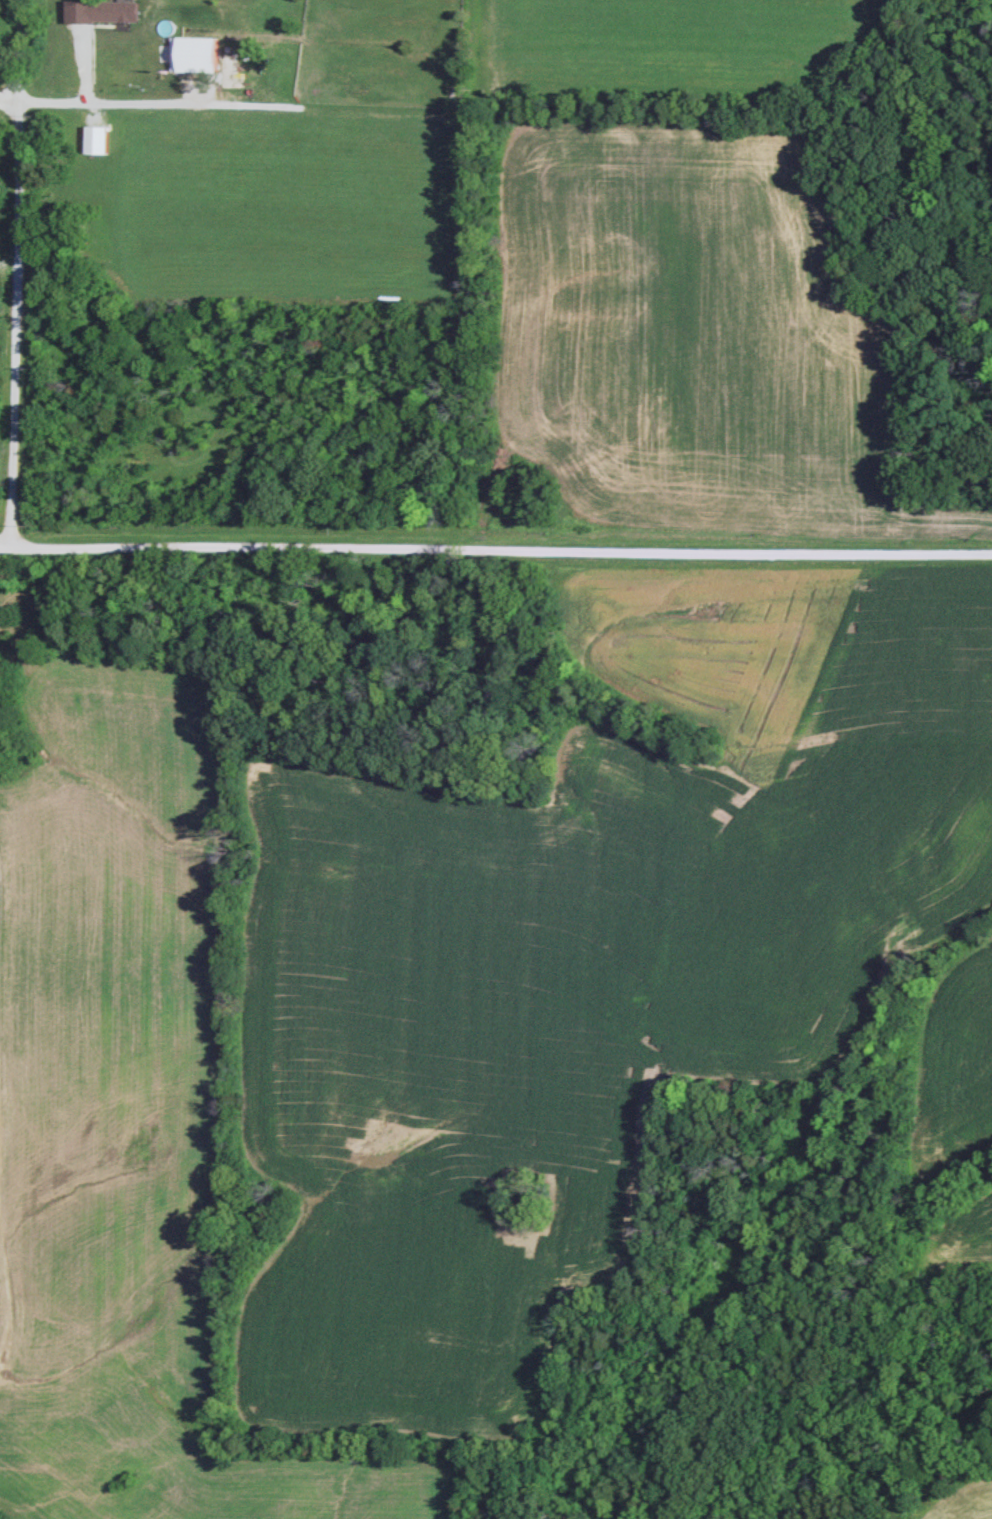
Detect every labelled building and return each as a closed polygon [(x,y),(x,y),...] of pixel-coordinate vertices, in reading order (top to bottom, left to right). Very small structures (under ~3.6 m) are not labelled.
[(90,24),(142,24),(142,2),(90,2),(90,24)] [(172,73),(214,73),(214,39),(172,39),(172,73)] [(82,127),(82,154),(106,154),(106,127),(82,127)]
